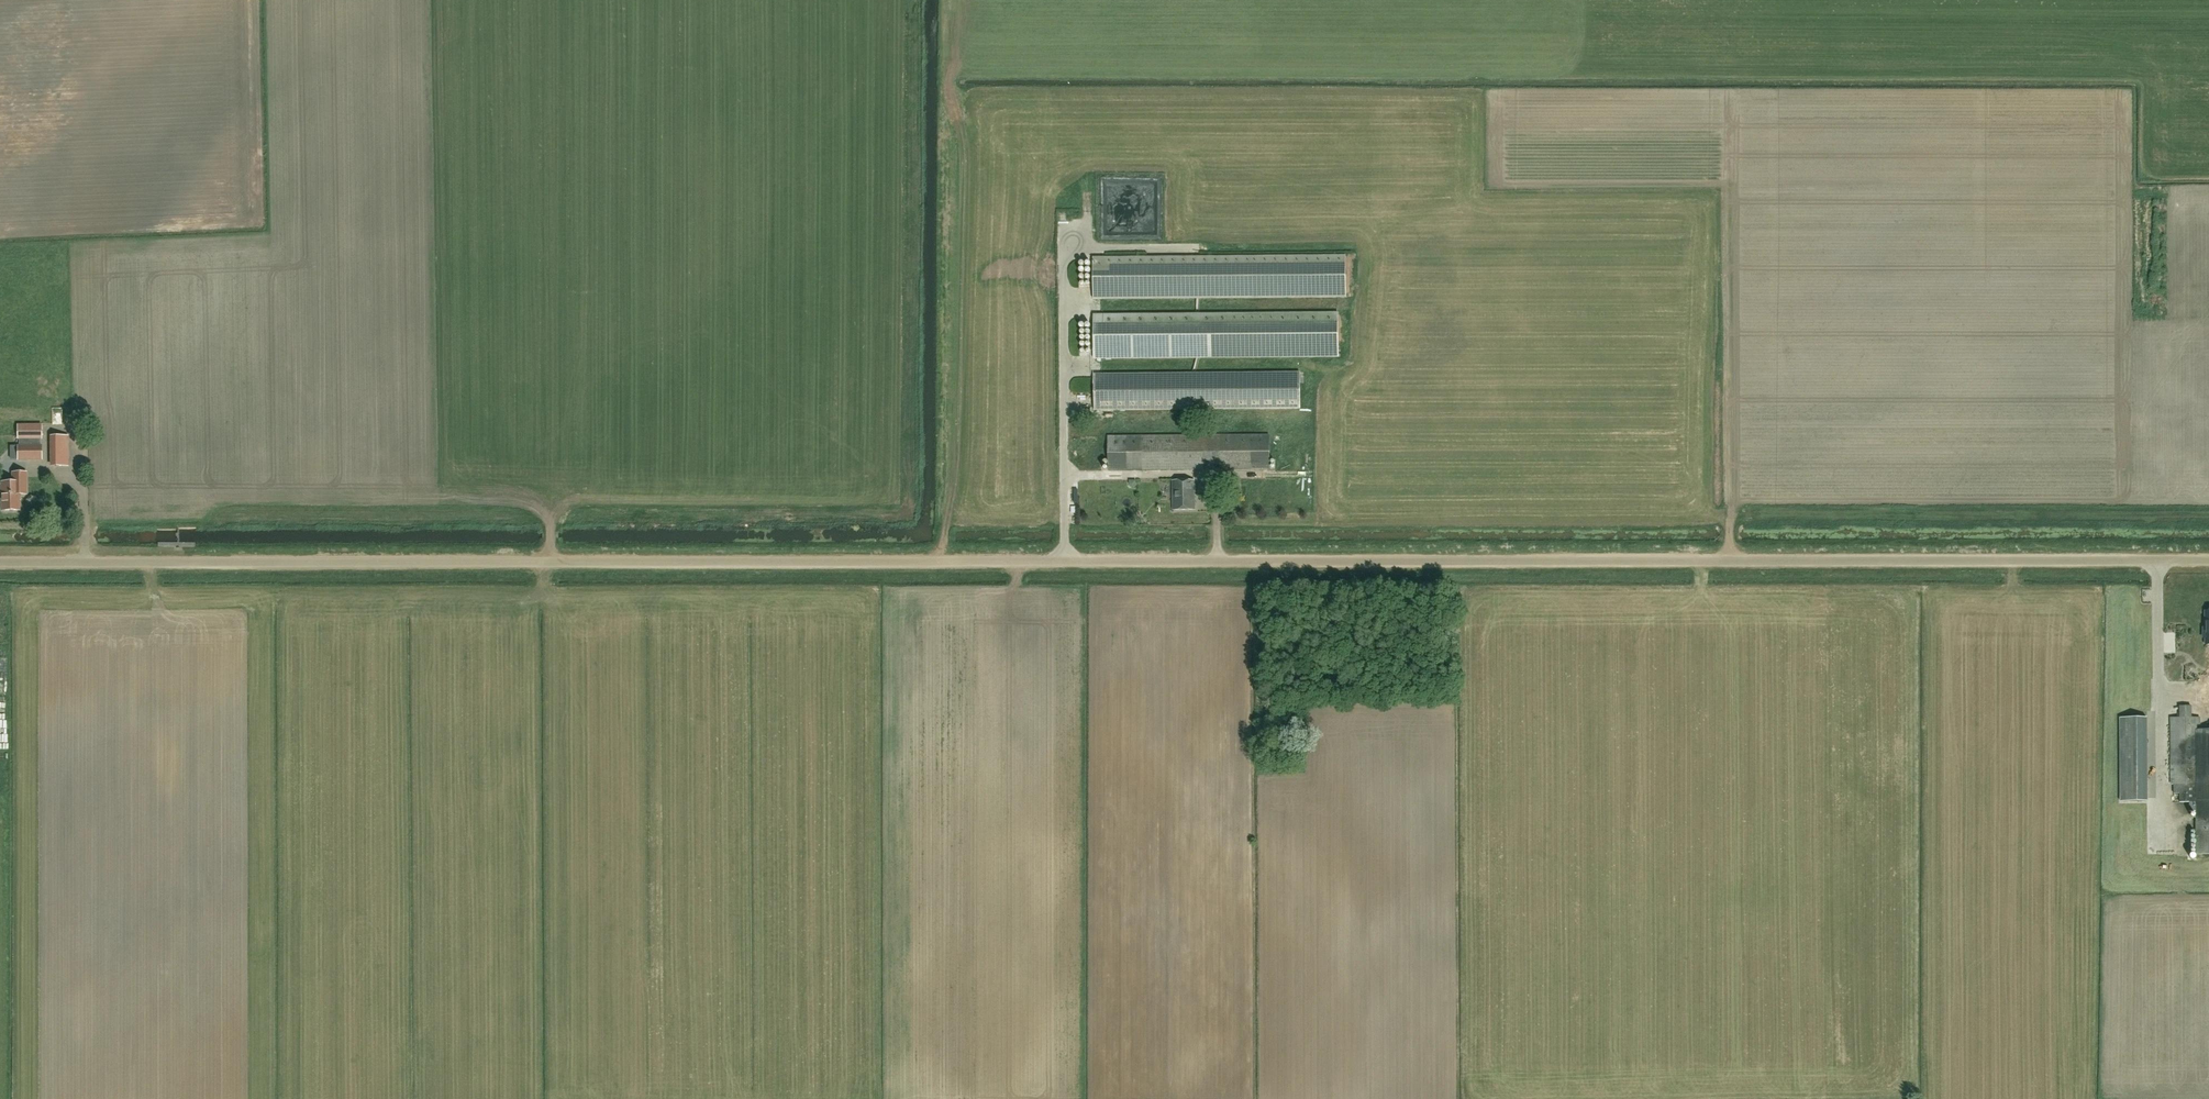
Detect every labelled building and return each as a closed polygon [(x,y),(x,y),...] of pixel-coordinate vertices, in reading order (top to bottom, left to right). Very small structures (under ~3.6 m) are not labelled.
[(1094,299),(1346,297),(1346,256),(1093,258),(1094,299)] [(1094,359),(1338,358),(1338,313),(1094,315),(1094,359)] [(1094,410),(1300,409),(1300,373),(1094,374),(1094,410)] [(17,440),(42,440),(42,424),(17,424),(17,440)] [(68,466),(68,436),(52,436),(53,466),(68,466)] [(1270,437),(1126,437),(1108,438),(1108,471),(1126,471),(1203,471),(1203,466),(1220,466),(1220,470),(1270,470),(1270,437)] [(42,445),(18,445),(18,460),(42,460),(42,445)] [(13,473),(13,482),(2,482),(2,485),(0,485),(0,492),(2,492),(2,510),(19,510),(19,494),(26,494),(26,473),(13,473)] [(1173,481),(1173,511),(1195,511),(1195,480),(1173,481)] [(1206,493),(1206,485),(1198,485),(1198,493),(1206,493)] [(1226,502),(1226,510),(1235,510),(1235,502),(1226,502)] [(1237,512),(1227,514),(1229,524),(1239,523),(1237,512)] [(2183,703),(2183,715),(2193,716),(2193,704),(2183,703)] [(1289,714),(1288,724),(1296,725),(1296,715),(1289,714)] [(2177,718),(2170,719),(2171,786),(2174,785),(2174,793),(2177,793),(2178,802),(2196,802),(2197,855),(2208,855),(2208,730),(2197,730),(2197,725),(2200,725),(2200,718),(2192,718),(2179,718),(2177,718)]
